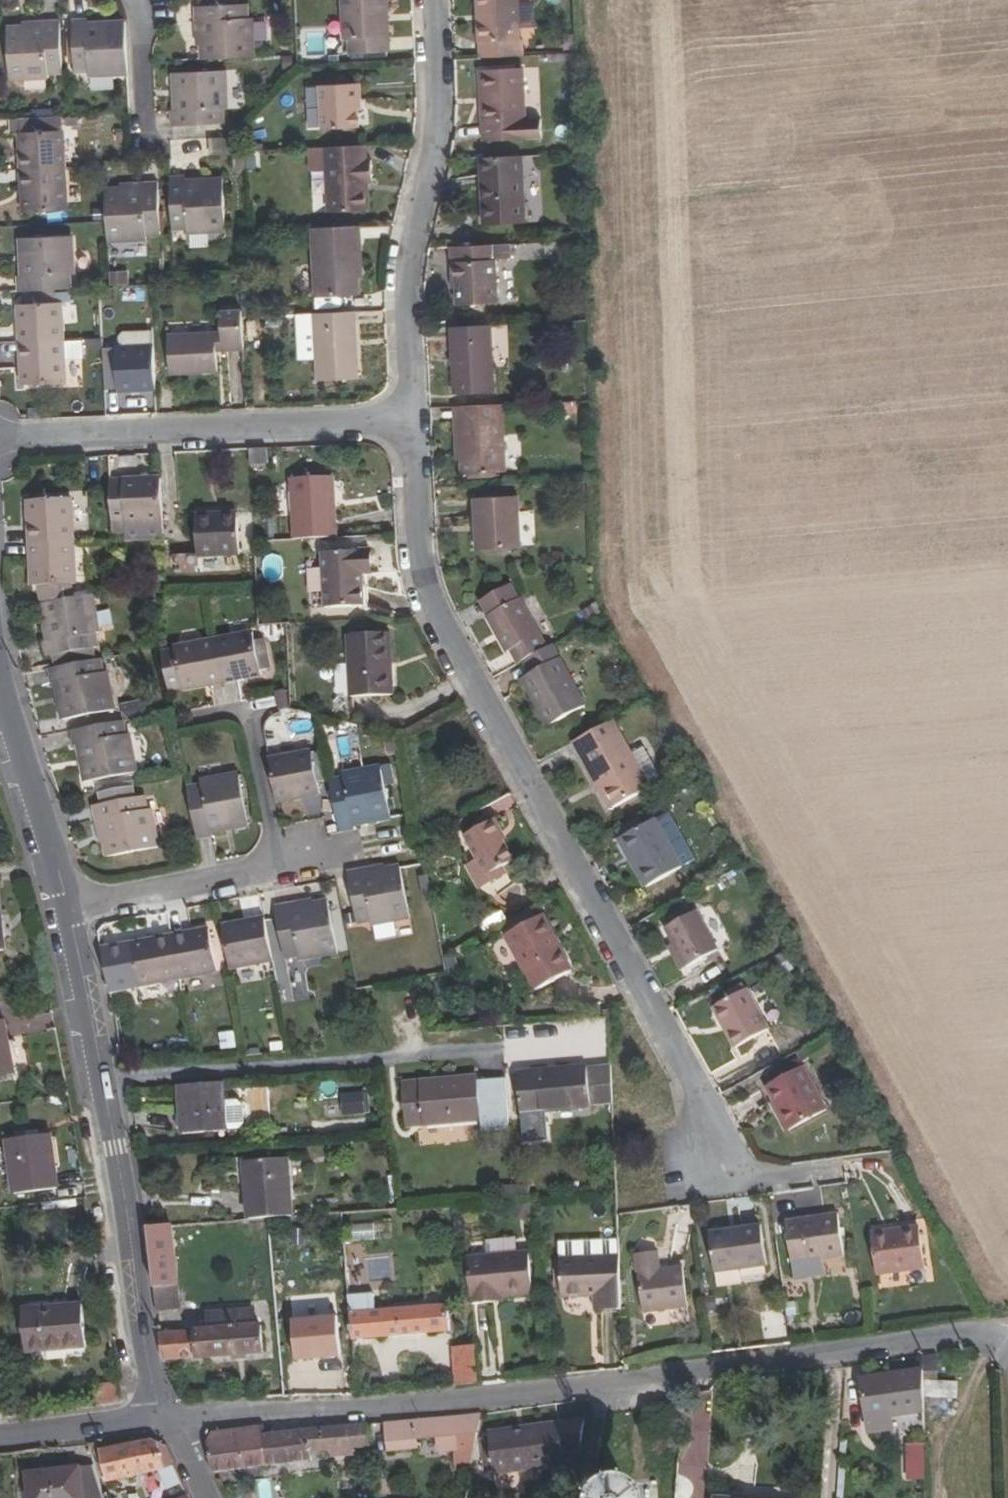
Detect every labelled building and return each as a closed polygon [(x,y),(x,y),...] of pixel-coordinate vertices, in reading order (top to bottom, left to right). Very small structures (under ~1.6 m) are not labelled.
[(255,58),(253,18),(250,19),(249,4),(240,5),(221,6),(221,0),(199,0),(199,7),(195,7),(196,46),(200,45),(202,60),(255,58)] [(390,53),(388,0),(342,0),(344,40),(349,40),(350,55),(390,53)] [(523,40),(521,41),(519,0),(477,0),(480,59),(524,57),(523,40)] [(126,23),(88,24),(88,19),(72,20),(75,73),(89,73),(89,77),(128,75),(126,23)] [(7,28),(11,81),(49,79),(49,75),(63,75),(60,22),(22,24),(22,27),(7,28)] [(542,139),(541,120),(526,121),(523,69),(481,71),(484,142),(542,139)] [(225,125),(225,111),(229,111),(227,71),(173,74),(175,111),(171,112),(172,127),(225,125)] [(321,86),(323,130),(360,129),(357,84),(321,86)] [(12,135),(20,135),(22,171),(65,169),(62,118),(11,121),(12,135)] [(212,142),(213,154),(232,153),(231,141),(212,142)] [(367,146),(326,149),(329,214),(366,212),(365,184),(369,184),(373,183),(372,161),(367,161),(367,146)] [(522,157),(480,159),(483,201),(484,225),(526,223),(525,199),(522,157)] [(22,171),(23,214),(68,211),(65,169),(22,171)] [(226,233),(224,180),(185,182),(185,177),(171,177),(173,231),(187,231),(187,234),(226,233)] [(161,237),(159,182),(144,183),(144,188),(120,189),(106,190),(109,243),(147,241),(147,238),(161,237)] [(313,229),(316,297),(360,295),(359,280),(358,246),(362,246),(361,227),(313,229)] [(18,292),(73,290),(72,276),(75,276),(73,237),(20,239),(21,277),(17,277),(18,292)] [(455,248),(458,306),(498,303),(496,261),(511,260),(511,245),(455,248)] [(111,285),(129,284),(128,270),(110,272),(111,285)] [(19,305),(20,343),(64,341),(62,303),(19,305)] [(170,375),(219,372),(217,352),(217,349),(222,349),(222,351),(245,350),(243,312),(220,313),(221,334),(168,337),(170,375)] [(315,314),(318,382),(360,380),(356,312),(315,314)] [(451,328),(455,396),(494,394),(491,326),(451,328)] [(119,337),(120,348),(154,347),(154,332),(123,333),(119,337)] [(20,343),(23,386),(66,384),(65,360),(85,359),(84,340),(64,341),(20,343)] [(116,349),(118,392),(157,390),(154,347),(120,348),(116,349)] [(454,408),(455,424),(460,424),(462,476),(506,474),(503,405),(454,408)] [(268,449),(250,450),(250,467),(268,466),(268,449)] [(294,540),(337,538),(334,478),(291,480),(294,540)] [(163,523),(161,479),(111,482),(113,534),(127,533),(127,524),(163,523)] [(474,500),(477,552),(521,549),(518,497),(474,500)] [(29,502),(31,545),(74,543),(71,499),(29,502)] [(216,515),(195,517),(197,558),(240,556),(238,519),(216,520),(216,515)] [(524,543),(537,542),(535,519),(523,520),(524,543)] [(31,545),(33,587),(40,587),(42,605),(72,599),(72,585),(76,585),(74,543),(31,545)] [(374,575),(373,553),(323,555),(326,610),(364,608),(363,576),(374,575)] [(511,586),(480,603),(488,618),(519,600),(511,586)] [(40,606),(47,642),(42,642),(45,658),(99,648),(96,635),(100,634),(93,595),(72,599),(42,605),(40,606)] [(487,618),(507,655),(511,653),(518,665),(526,661),(547,649),(520,600),(519,600),(488,618),(487,618)] [(225,684),(262,677),(253,633),(217,640),(225,684)] [(352,698),(393,696),(390,634),(349,636),(352,698)] [(170,693),(182,691),(182,692),(225,684),(217,640),(174,649),(174,650),(162,652),(170,693)] [(526,661),(533,674),(522,681),(548,728),(586,707),(552,646),(547,649),(526,661)] [(115,711),(107,673),(104,674),(102,660),(48,670),(51,685),(55,684),(62,721),(115,711)] [(596,785),(601,782),(616,808),(651,788),(649,785),(660,779),(644,748),(632,755),(614,721),(573,743),(596,785)] [(70,733),(73,748),(78,747),(85,783),(137,773),(129,735),(126,736),(124,722),(70,733)] [(278,804),(321,795),(313,754),(270,762),(278,804)] [(330,782),(341,834),(356,831),(355,828),(392,821),(381,767),(342,775),(343,779),(330,782)] [(249,827),(239,776),(200,783),(201,785),(188,788),(198,841),(213,838),(213,834),(249,827)] [(601,782),(596,785),(611,811),(616,808),(601,782)] [(104,844),(106,858),(159,848),(151,810),(147,811),(145,797),(92,807),(95,822),(99,821),(104,844)] [(683,869),(656,820),(619,841),(628,859),(632,857),(649,888),(683,869)] [(100,845),(104,844),(99,821),(95,822),(100,845)] [(503,868),(513,862),(492,822),(465,837),(479,862),(468,868),(480,889),(507,875),(503,868)] [(632,857),(628,859),(645,889),(649,888),(632,857)] [(363,874),(386,870),(385,866),(362,870),(363,874)] [(362,870),(347,873),(358,926),(372,924),(372,927),(411,920),(400,867),(386,870),(363,874),(362,870)] [(286,960),(299,957),(300,961),(338,954),(328,902),(313,905),(291,909),(291,906),(276,909),(286,960)] [(692,908),(684,913),(687,917),(694,914),(692,908)] [(687,969),(717,952),(697,912),(694,914),(687,917),(668,928),(665,929),(674,945),(687,969)] [(687,917),(684,913),(665,923),(668,928),(687,917)] [(536,992),(572,972),(558,946),(557,947),(551,935),(553,934),(544,917),(506,937),(536,992)] [(222,927),(231,971),(273,962),(265,919),(222,927)] [(125,968),(116,923),(104,926),(99,933),(106,972),(125,968)] [(181,980),(218,973),(209,929),(173,936),(181,980)] [(129,944),(138,988),(181,980),(173,936),(129,944)] [(674,945),(668,948),(681,972),(687,969),(674,945)] [(292,1000),(308,997),(303,967),(287,969),(292,1000)] [(735,1050),(769,1031),(747,990),(713,1009),(735,1050)] [(14,1075),(4,1023),(0,1024),(0,1077),(14,1075)] [(222,1049),(236,1046),(233,1029),(219,1032),(222,1049)] [(612,1066),(518,1075),(522,1115),(591,1109),(591,1106),(614,1104),(612,1066)] [(789,1133),(827,1112),(804,1068),(766,1088),(774,1103),(773,1104),(789,1133)] [(402,1085),(406,1128),(482,1121),(483,1132),(509,1130),(506,1080),(478,1082),(478,1077),(402,1085)] [(180,1086),(183,1135),(226,1132),(222,1083),(180,1086)] [(368,1089),(341,1093),(345,1116),(372,1111),(368,1089)] [(771,1105),(786,1134),(789,1133),(773,1104),(771,1105)] [(7,1141),(14,1195),(58,1190),(51,1135),(7,1141)] [(244,1162),(249,1221),(292,1218),(288,1159),(244,1162)] [(513,1199),(529,1197),(529,1186),(512,1188),(513,1199)] [(786,1223),(792,1265),(845,1257),(839,1215),(786,1223)] [(709,1233),(715,1273),(767,1266),(761,1226),(709,1233)] [(176,1286),(179,1286),(172,1227),(148,1229),(155,1289),(176,1286)] [(877,1276),(925,1269),(919,1228),(871,1235),(877,1276)] [(595,1312),(622,1311),(619,1242),(580,1243),(581,1259),(560,1260),(561,1289),(562,1298),(595,1297),(595,1312)] [(581,1259),(580,1243),(560,1243),(560,1260),(581,1259)] [(530,1253),(468,1258),(472,1304),(494,1302),(493,1298),(503,1297),(533,1295),(530,1253)] [(661,1271),(659,1253),(636,1255),(643,1313),(689,1308),(684,1269),(661,1271)] [(367,1259),(368,1279),(387,1279),(386,1258),(367,1259)] [(179,1309),(176,1286),(155,1289),(157,1312),(179,1309)] [(450,1333),(448,1306),(376,1312),(374,1296),(348,1298),(352,1341),(450,1333)] [(23,1310),(27,1354),(88,1348),(84,1304),(23,1310)] [(250,1311),(205,1314),(206,1330),(251,1327),(250,1311)] [(336,1316),(293,1320),(296,1359),(339,1356),(336,1316)] [(263,1353),(261,1326),(251,1327),(206,1330),(159,1334),(162,1361),(263,1353)] [(456,1387),(479,1384),(476,1346),(454,1348),(456,1387)] [(924,1370),(924,1373),(936,1374),(936,1354),(924,1356),(924,1370)] [(869,1434),(925,1425),(924,1399),(924,1381),(924,1373),(924,1370),(861,1380),(869,1434)] [(936,1374),(924,1373),(924,1381),(936,1382),(936,1374)] [(936,1382),(924,1381),(924,1399),(958,1402),(959,1385),(936,1382)] [(119,1384),(94,1388),(98,1407),(123,1403),(119,1384)] [(480,1429),(483,1414),(415,1421),(385,1424),(388,1452),(419,1448),(417,1439),(479,1434),(480,1429)] [(489,1434),(489,1436),(479,1437),(485,1476),(565,1465),(564,1458),(579,1456),(585,1421),(489,1434)] [(368,1424),(351,1426),(354,1450),(371,1449),(368,1424)] [(351,1426),(324,1428),(327,1451),(328,1457),(354,1455),(354,1450),(351,1426)] [(263,1427),(212,1433),(207,1443),(212,1474),(268,1467),(264,1436),(263,1427)] [(308,1430),(264,1436),(268,1467),(312,1461),(311,1453),(327,1451),(324,1428),(308,1430)] [(152,1440),(100,1451),(107,1484),(166,1470),(176,1466),(169,1448),(157,1443),(152,1440)] [(928,1479),(927,1442),(907,1442),(908,1479),(928,1479)] [(94,1467),(25,1474),(28,1497),(104,1497),(94,1467)] [(672,1488),(666,1478),(657,1472),(646,1469),(636,1470),(626,1475),(620,1480),(615,1489),(614,1497),(674,1497),(672,1488)]
